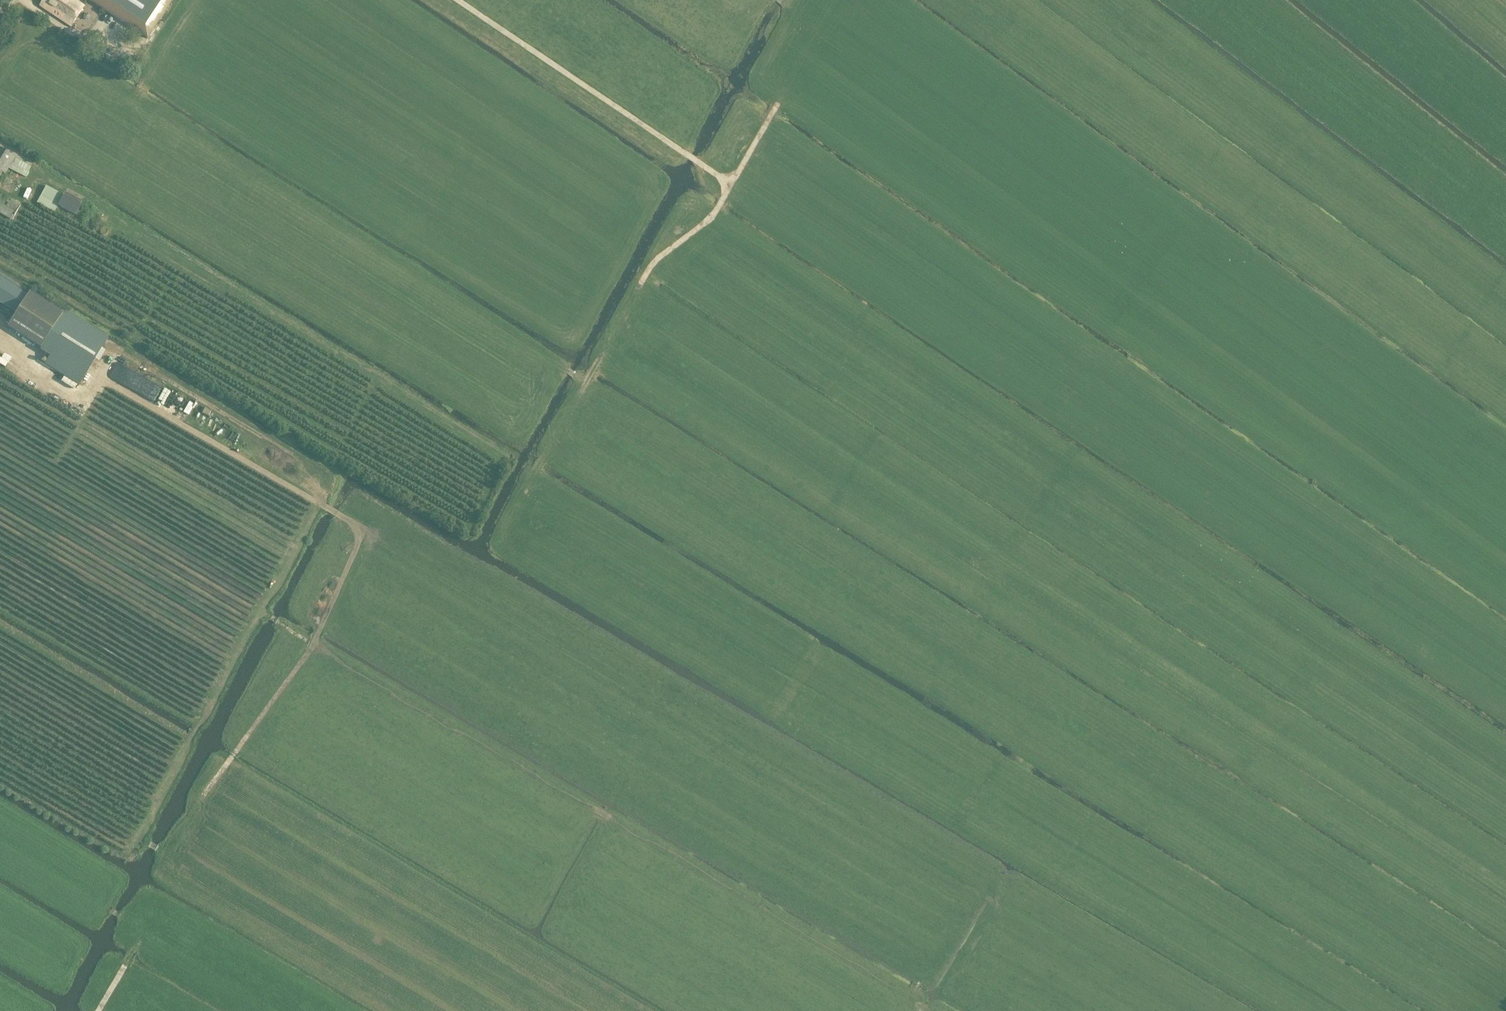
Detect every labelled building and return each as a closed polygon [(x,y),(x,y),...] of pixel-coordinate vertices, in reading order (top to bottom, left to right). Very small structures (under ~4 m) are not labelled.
[(84,7),(74,0),(44,0),(40,6),(71,26),(84,7)] [(147,39),(173,0),(88,0),(147,39)] [(15,158),(0,148),(0,176),(2,173),(5,174),(15,158)] [(46,186),(37,203),(55,212),(58,206),(75,215),(82,203),(65,193),(63,196),(46,186)] [(20,206),(0,195),(0,213),(12,220),(20,206)] [(16,313),(7,327),(41,348),(48,353),(45,358),(48,360),(45,364),(79,386),(85,377),(108,341),(64,312),(63,314),(29,293),(27,296),(0,279),(0,303),(16,313)] [(27,381),(30,376),(16,367),(13,372),(27,381)] [(175,395),(119,368),(112,381),(169,408),(175,395)] [(34,379),(32,383),(40,390),(43,386),(34,379)] [(181,412),(188,416),(193,404),(187,401),(181,412)]
